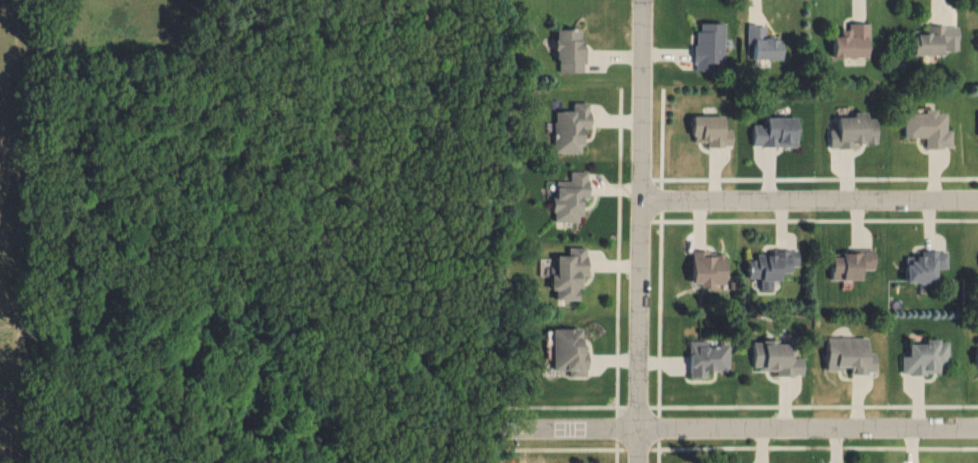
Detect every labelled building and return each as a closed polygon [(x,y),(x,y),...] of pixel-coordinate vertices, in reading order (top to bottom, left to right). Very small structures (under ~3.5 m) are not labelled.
[(721,22),(697,21),(697,30),(692,30),(691,69),(710,70),(711,62),(720,62),(721,22)] [(832,38),(833,64),(845,64),(845,60),(871,60),(871,26),(854,26),(854,33),(847,33),(847,38),(832,38)] [(781,46),(781,63),(752,62),(752,41),(746,41),(746,28),(765,29),(765,39),(775,40),(775,46),(781,46)] [(914,33),(914,59),(945,59),(945,46),(957,46),(957,30),(935,31),(935,38),(932,38),(932,33),(914,33)] [(554,33),(577,34),(577,53),(583,53),(583,65),(580,65),(580,74),(560,74),(560,65),(556,65),(556,61),(553,61),(554,53),(551,53),(552,43),(554,43),(554,33)] [(555,114),(571,114),(571,105),(586,105),(586,131),(579,131),(579,155),(555,155),(555,114)] [(946,116),(946,135),(952,135),(952,149),(944,149),(944,152),(927,152),(927,140),(906,140),(906,115),(926,115),(926,112),(936,112),(937,116),(946,116)] [(720,114),(690,115),(690,141),(705,141),(705,146),(730,145),(729,128),(720,128),(720,114)] [(829,132),(830,150),(853,149),(853,144),(868,144),(868,148),(879,147),(878,122),(868,122),(867,115),(854,115),(854,119),(836,120),(836,132),(829,132)] [(796,121),(765,121),(765,127),(753,127),(752,149),(795,150),(796,121)] [(554,183),(568,183),(568,174),(585,174),(585,183),(587,183),(587,201),(581,201),(580,218),(576,218),(576,224),(553,224),(553,214),(551,214),(551,200),(554,200),(554,183)] [(554,258),(554,277),(550,277),(550,292),(556,292),(556,303),(578,303),(578,291),(582,291),(582,277),(586,277),(585,250),(568,251),(568,258),(554,258)] [(832,256),(832,282),(862,282),(862,272),(877,272),(876,251),(848,252),(848,256),(832,256)] [(690,253),(689,286),(698,286),(698,290),(710,290),(710,285),(723,285),(724,256),(706,256),(706,253),(690,253)] [(748,263),(748,281),(757,281),(757,293),(774,293),(774,283),(780,283),(780,276),(790,276),(790,269),(799,269),(799,253),(773,253),(773,258),(757,258),(757,263),(748,263)] [(907,260),(906,284),(937,285),(937,269),(947,270),(948,256),(927,255),(927,260),(907,260)] [(553,332),(553,373),(567,372),(567,379),(586,379),(586,354),(581,354),(581,332),(553,332)] [(828,341),(828,374),(853,374),(853,378),(867,378),(867,374),(877,374),(877,357),(868,357),(868,341),(828,341)] [(909,346),(909,359),(903,359),(904,376),(912,376),(912,378),(928,378),(928,375),(941,375),(941,369),(950,369),(950,346),(942,346),(942,342),(927,342),(927,346),(909,346)] [(754,346),(754,369),(760,369),(760,374),(778,374),(778,380),(802,380),(802,347),(780,347),(780,343),(770,343),(770,346),(754,346)] [(689,344),(689,382),(707,382),(707,375),(729,375),(729,349),(708,350),(708,344),(689,344)]
